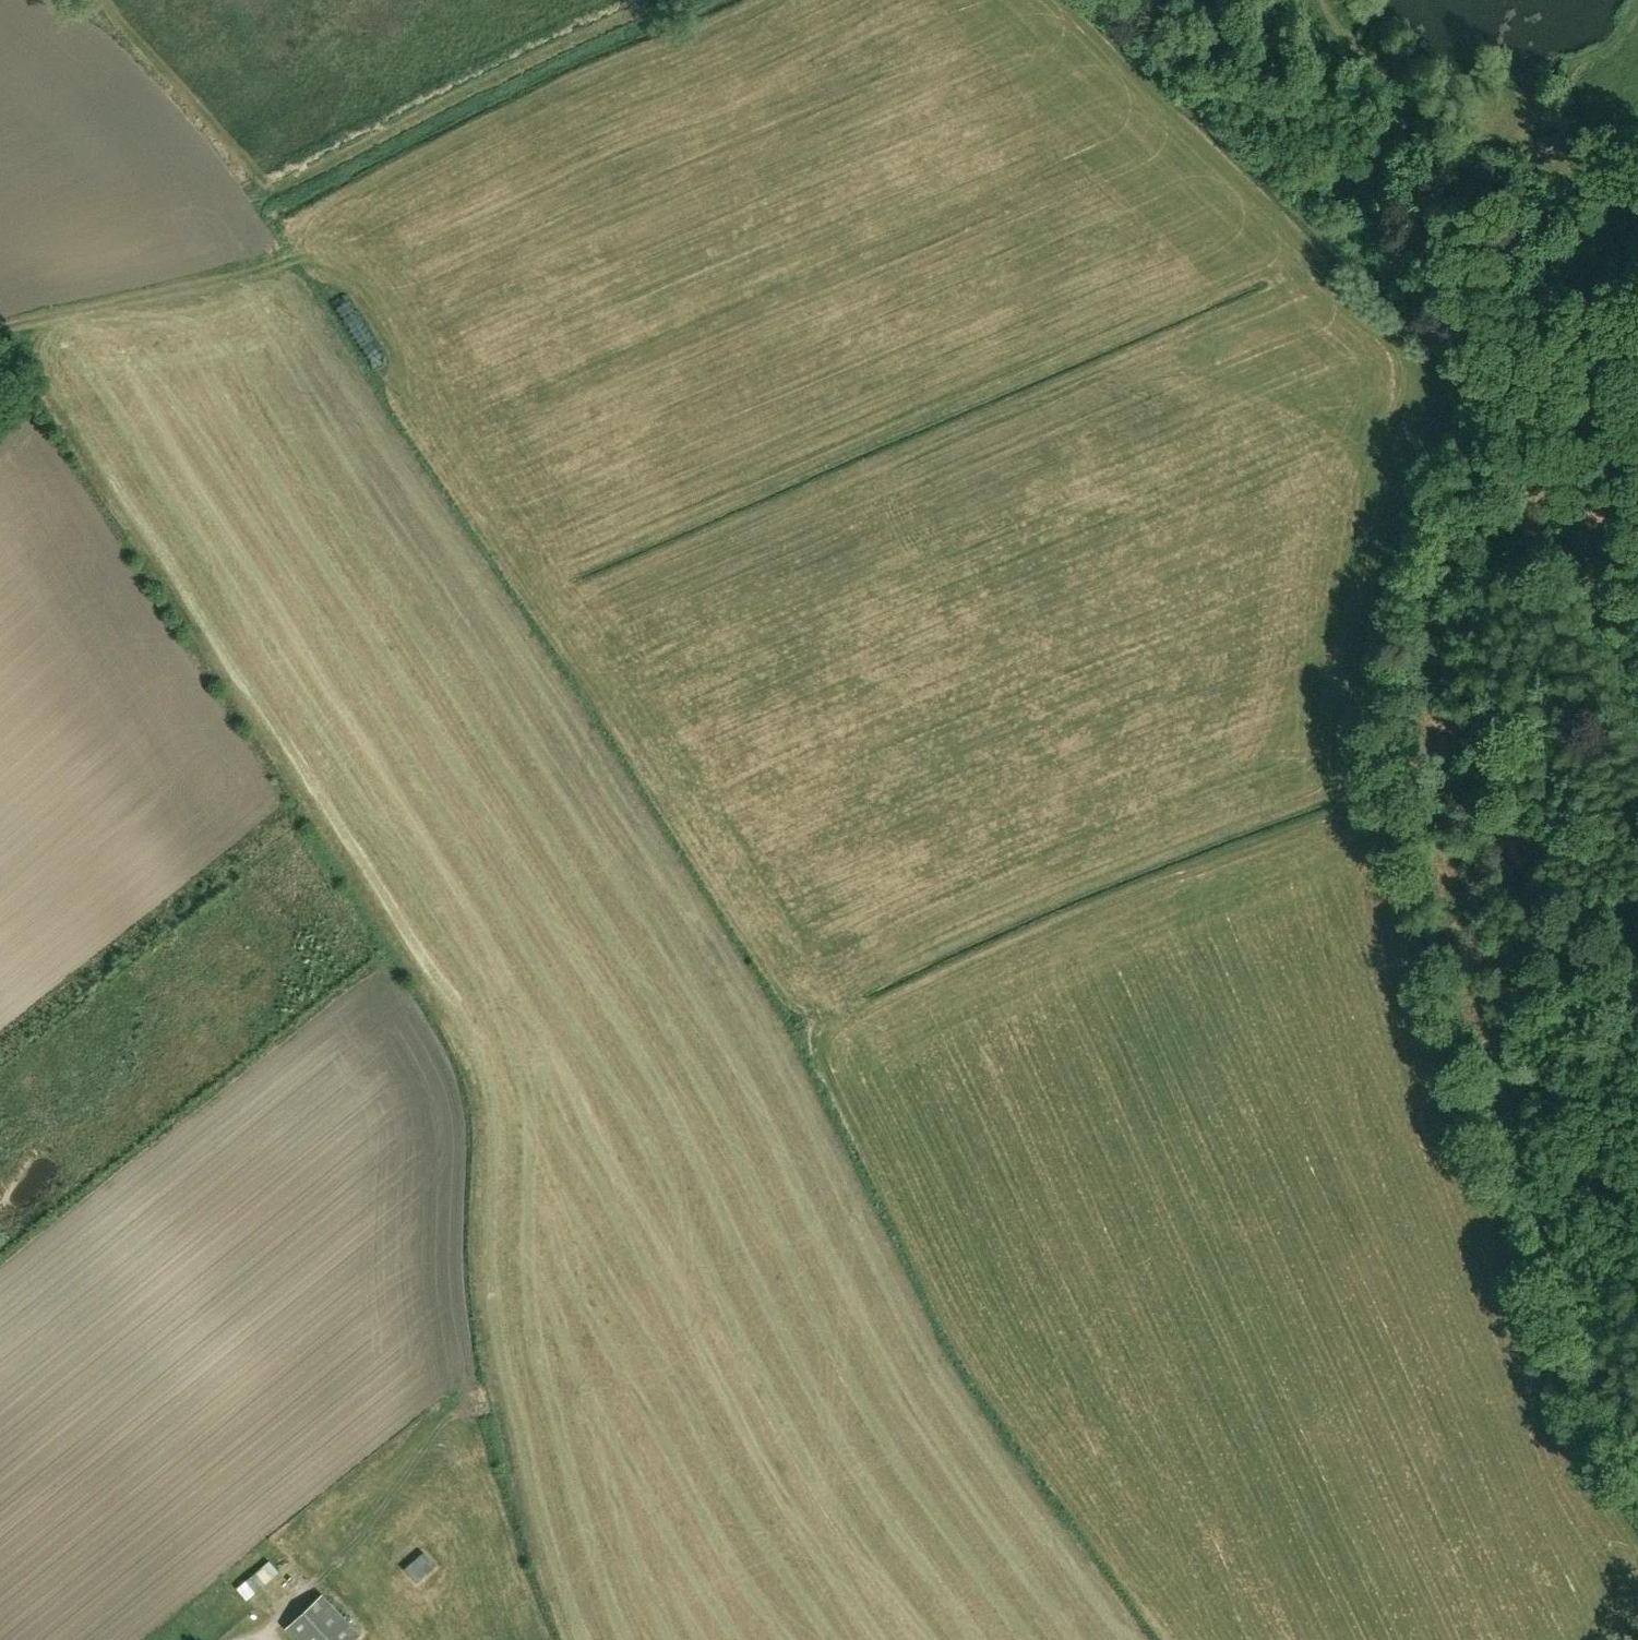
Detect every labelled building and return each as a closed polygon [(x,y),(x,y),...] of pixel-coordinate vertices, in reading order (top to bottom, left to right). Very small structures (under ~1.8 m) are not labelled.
[(424,1557),(408,1570),(418,1579),(431,1567),(424,1557)] [(309,1599),(320,1590),(307,1575),(296,1583),(309,1599)] [(248,1588),(256,1602),(267,1596),(259,1582),(248,1588)] [(360,1634),(323,1595),(287,1629),(298,1639),(353,1639),(360,1634)]
